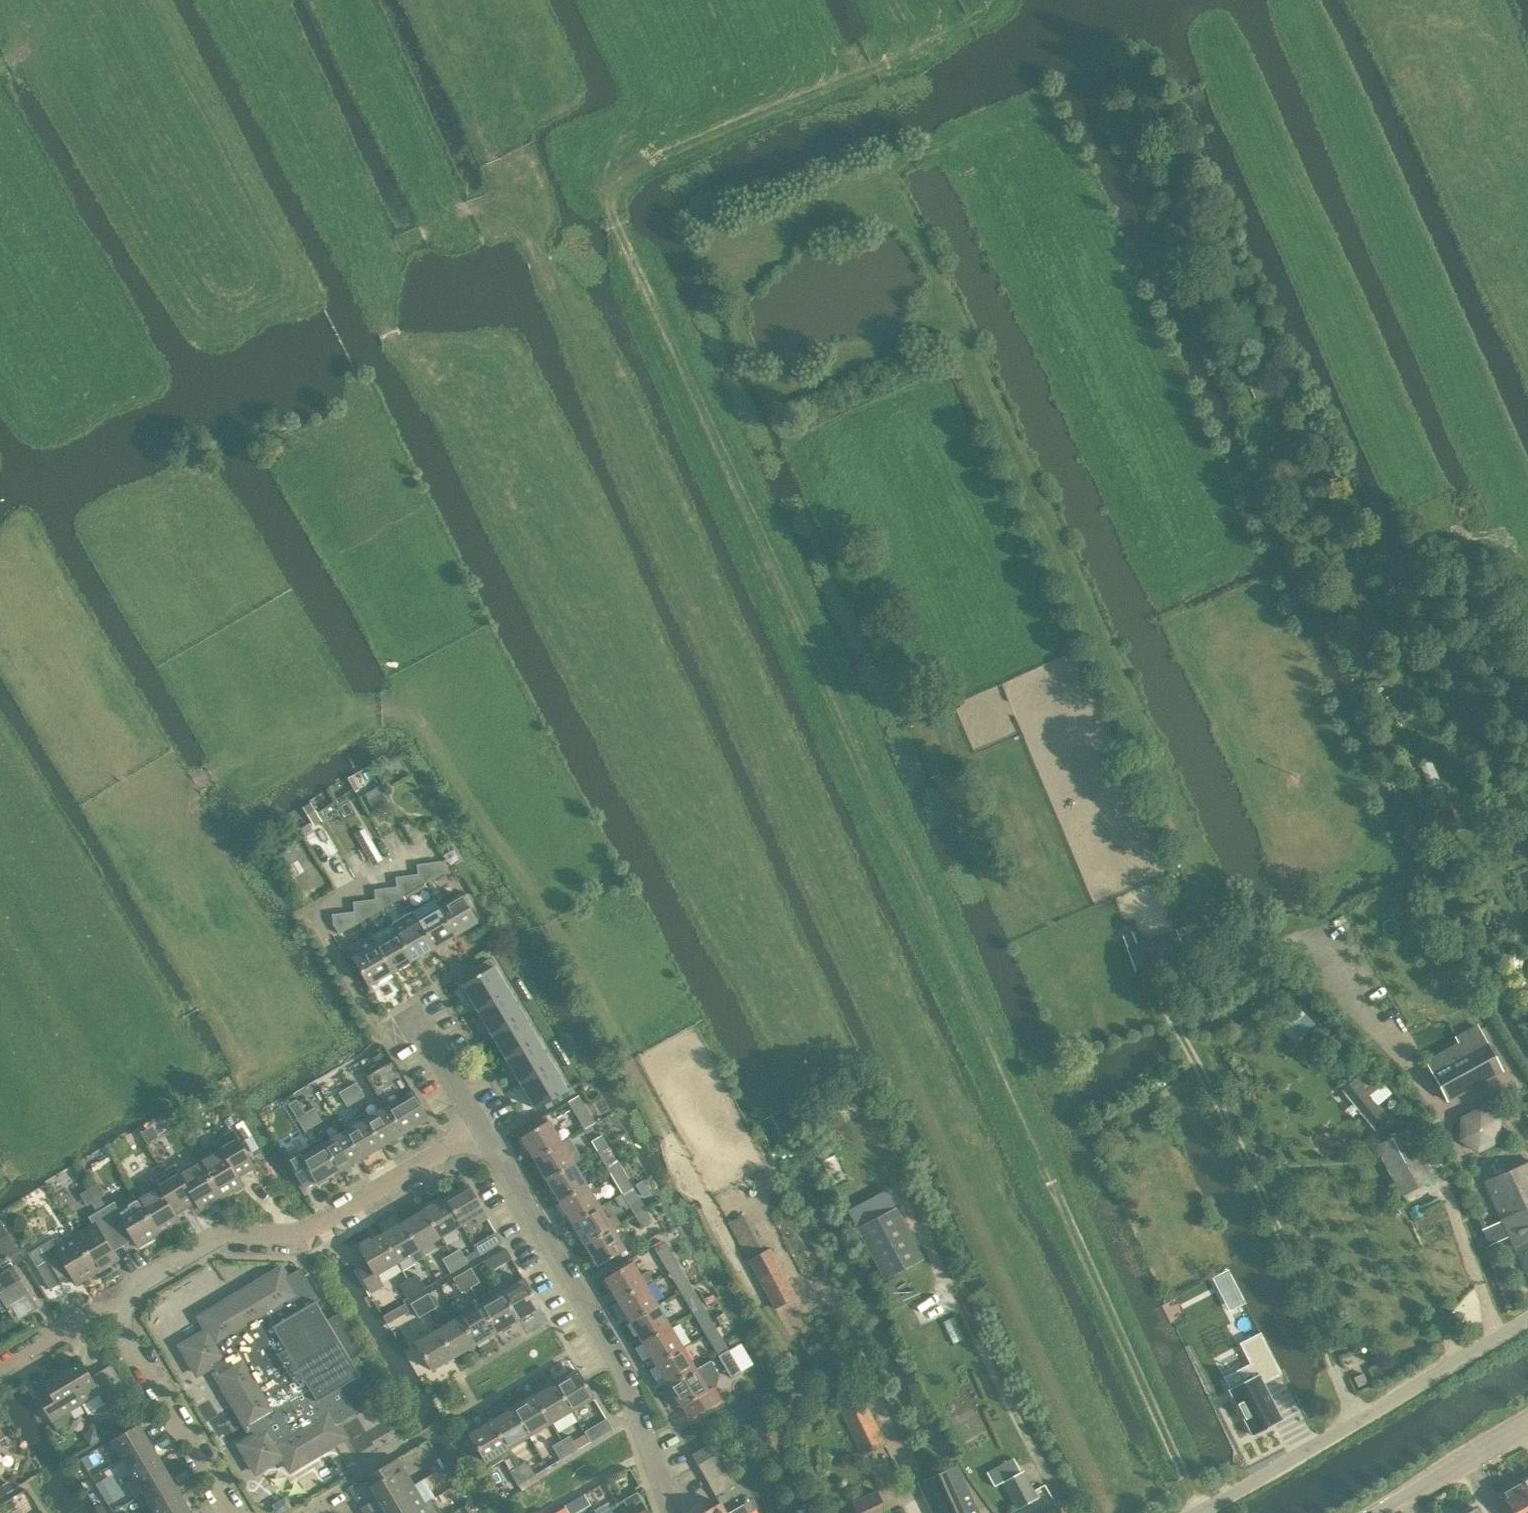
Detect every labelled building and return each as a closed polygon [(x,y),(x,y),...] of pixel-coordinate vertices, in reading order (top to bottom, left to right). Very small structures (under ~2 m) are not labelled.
[(376,772),(382,782),(392,776),(386,766),(376,772)] [(1439,783),(1429,788),(1438,809),(1449,805),(1439,783)] [(365,792),(372,805),(385,797),(378,785),(365,792)] [(304,805),(303,806),(311,820),(319,815),(310,801),(304,805)] [(1438,809),(1435,810),(1446,834),(1460,828),(1450,804),(1449,805),(1438,809)] [(309,824),(300,828),(305,837),(313,832),(309,824)] [(364,828),(354,834),(363,849),(372,844),(364,828)] [(275,854),(281,864),(292,859),(286,848),(275,854)] [(418,874),(424,883),(445,871),(439,861),(415,865),(417,874),(418,874)] [(398,886),(403,895),(424,883),(418,874),(417,874),(394,877),(395,887),(398,886)] [(375,899),(381,908),(403,895),(398,886),(395,887),(373,889),(374,899),(375,899)] [(459,895),(438,908),(454,935),(475,923),(474,922),(481,918),(465,892),(459,896),(459,895)] [(355,911),(360,920),(381,908),(375,899),(374,899),(351,902),(353,911),(355,911)] [(413,912),(433,947),(454,935),(438,908),(433,900),(413,912)] [(355,911),(353,911),(330,914),(332,924),(337,934),(360,920),(355,911)] [(433,947),(413,912),(391,925),(411,960),(433,947)] [(411,960),(391,925),(370,937),(391,972),(411,960)] [(391,972),(370,937),(369,935),(346,949),(368,985),(391,972)] [(1157,961),(1148,938),(1125,947),(1135,970),(1157,961)] [(476,1010),(508,992),(489,959),(470,970),(474,978),(462,985),(476,1010)] [(1520,970),(1520,971),(1520,972),(1520,973),(1521,974),(1522,975),(1522,976),(1523,976),(1523,977),(1524,977),(1524,978),(1525,978),(1526,978),(1527,979),(1527,961),(1526,962),(1525,962),(1524,962),(1524,963),(1523,963),(1523,964),(1522,964),(1522,965),(1521,966),(1520,967),(1520,968),(1520,969),(1520,970)] [(491,1035),(523,1016),(508,992),(476,1010),(491,1035)] [(505,1059),(537,1041),(523,1016),(491,1035),(505,1059)] [(519,1084),(551,1065),(537,1041),(505,1059),(519,1084)] [(1485,1042),(1431,1072),(1447,1100),(1501,1071),(1485,1042)] [(386,1106),(402,1134),(426,1119),(392,1060),(367,1075),(383,1102),(386,1106)] [(551,1065),(519,1084),(534,1109),(566,1090),(551,1065)] [(1356,1079),(1341,1091),(1375,1132),(1390,1120),(1356,1079)] [(348,1088),(355,1100),(363,1096),(356,1083),(348,1088)] [(1147,1084),(1135,1089),(1139,1099),(1151,1094),(1147,1084)] [(355,1100),(348,1088),(338,1093),(345,1106),(355,1100)] [(593,1123),(577,1096),(566,1103),(582,1129),(593,1123)] [(296,1099),(288,1103),(296,1117),(303,1112),(304,1112),(296,1099)] [(381,1145),(402,1134),(386,1106),(383,1102),(375,1107),(377,1111),(365,1118),(381,1145)] [(304,1112),(312,1125),(320,1121),(312,1107),(304,1112)] [(1480,1151),(1499,1141),(1500,1119),(1481,1107),(1462,1117),(1461,1139),(1480,1151)] [(312,1125),(304,1112),(294,1118),(301,1131),(312,1125)] [(343,1130),(359,1158),(381,1145),(365,1118),(362,1113),(354,1118),(356,1123),(343,1130)] [(534,1160),(561,1144),(547,1120),(548,1120),(545,1114),(518,1130),(521,1135),(520,1136),(534,1160)] [(145,1129),(140,1132),(146,1143),(151,1140),(145,1129)] [(1375,1146),(1401,1195),(1433,1179),(1407,1129),(1375,1146)] [(199,1160),(220,1197),(241,1185),(236,1177),(254,1167),(232,1130),(212,1142),(216,1149),(199,1160)] [(322,1143),(338,1170),(359,1158),(343,1130),(322,1143)] [(1317,1136),(1323,1149),(1336,1143),(1330,1130),(1317,1136)] [(595,1152),(606,1145),(600,1135),(589,1142),(595,1152)] [(285,1157),(302,1187),(314,1180),(316,1183),(338,1170),(322,1143),(321,1143),(318,1137),(285,1157)] [(546,1180),(573,1165),(583,1159),(571,1138),(561,1144),(534,1160),(546,1180)] [(606,1145),(595,1152),(608,1173),(619,1166),(606,1145)] [(163,1171),(185,1207),(194,1201),(199,1209),(220,1197),(199,1160),(180,1171),(176,1164),(163,1171)] [(1484,1181),(1492,1205),(1473,1214),(1488,1244),(1509,1235),(1527,1276),(1527,1162),(1484,1181)] [(573,1165),(546,1180),(559,1201),(586,1185),(573,1165)] [(621,1194),(632,1187),(619,1166),(608,1173),(621,1194)] [(185,1207),(163,1171),(150,1179),(154,1186),(136,1197),(158,1234),(178,1221),(174,1213),(185,1207)] [(643,1181),(636,1185),(643,1198),(650,1194),(643,1181)] [(445,1196),(461,1224),(473,1217),(476,1223),(486,1217),(466,1184),(445,1196)] [(571,1222),(598,1207),(586,1185),(559,1201),(571,1222)] [(632,1187),(621,1194),(634,1216),(645,1209),(632,1187)] [(461,1224),(445,1196),(424,1209),(440,1237),(461,1224)] [(101,1208),(122,1245),(132,1239),(136,1247),(158,1234),(136,1197),(118,1208),(113,1201),(101,1208)] [(571,1222),(584,1244),(611,1229),(618,1225),(613,1215),(606,1219),(598,1207),(571,1222)] [(122,1245),(101,1208),(87,1216),(92,1223),(74,1234),(96,1271),(116,1259),(112,1251),(122,1245)] [(894,1208),(856,1228),(884,1280),(922,1260),(894,1208)] [(402,1221),(418,1249),(440,1237),(424,1209),(402,1221)] [(645,1209),(634,1216),(641,1229),(652,1222),(645,1209)] [(14,1319),(37,1305),(9,1258),(19,1251),(0,1220),(0,1297),(14,1319)] [(418,1249),(402,1221),(381,1234),(397,1262),(411,1254),(416,1262),(423,1258),(418,1249)] [(611,1229),(584,1244),(597,1266),(624,1250),(611,1229)] [(479,1254),(500,1242),(494,1232),(473,1245),(479,1254)] [(96,1271),(74,1234),(55,1245),(51,1238),(27,1252),(49,1288),(70,1276),(74,1284),(96,1271)] [(397,1262),(381,1234),(357,1248),(367,1264),(356,1270),(369,1292),(380,1286),(374,1275),(397,1262)] [(667,1272),(678,1265),(663,1240),(652,1247),(667,1272)] [(488,1271),(510,1258),(504,1248),(482,1261),(488,1271)] [(450,1253),(458,1267),(465,1262),(458,1249),(450,1253)] [(458,1267),(450,1253),(440,1259),(448,1273),(458,1267)] [(776,1258),(754,1270),(780,1318),(800,1308),(776,1258)] [(631,1262),(604,1278),(617,1301),(645,1285),(652,1281),(647,1271),(639,1276),(631,1262)] [(680,1293),(690,1286),(678,1265),(667,1272),(680,1293)] [(179,1346),(195,1373),(213,1363),(218,1371),(213,1373),(246,1428),(250,1425),(255,1433),(237,1444),(253,1472),(280,1456),(288,1469),(334,1442),(326,1429),(353,1413),(337,1388),(357,1376),(346,1357),(359,1349),(337,1312),(324,1320),(313,1302),(317,1300),(298,1268),(284,1276),(279,1268),(252,1284),(198,1316),(206,1330),(179,1346)] [(461,1273),(469,1287),(477,1282),(469,1268),(461,1273)] [(1228,1271),(1213,1278),(1219,1289),(1230,1310),(1244,1303),(1234,1283),(1233,1282),(1228,1271)] [(461,1273),(451,1279),(459,1293),(463,1290),(473,1307),(457,1317),(473,1345),(495,1332),(479,1304),(469,1287),(461,1273)] [(407,1278),(415,1292),(422,1288),(414,1274),(407,1278)] [(415,1292),(407,1278),(396,1285),(404,1298),(415,1292)] [(501,1292),(517,1319),(539,1307),(523,1279),(501,1292)] [(630,1322),(657,1306),(645,1285),(617,1301),(630,1322)] [(690,1286),(680,1293),(692,1314),(703,1308),(690,1286)] [(495,1332),(517,1319),(501,1292),(498,1288),(489,1294),(491,1297),(479,1304),(495,1332)] [(418,1297),(426,1311),(433,1307),(425,1293),(418,1297)] [(159,1295),(152,1299),(156,1306),(163,1301),(159,1295)] [(426,1311),(418,1297),(407,1303),(415,1317),(426,1311)] [(403,1304),(382,1316),(386,1322),(407,1310),(403,1304)] [(657,1306),(630,1322),(642,1343),(670,1327),(657,1306)] [(705,1336),(716,1330),(703,1308),(692,1314),(705,1336)] [(437,1329),(453,1357),(473,1345),(457,1317),(437,1329)] [(655,1365),(683,1349),(670,1327),(642,1343),(655,1365)] [(453,1357),(437,1329),(414,1342),(430,1370),(453,1357)] [(716,1330),(705,1336),(718,1357),(728,1351),(729,1351),(716,1330)] [(1229,1389),(1252,1435),(1282,1420),(1262,1383),(1280,1374),(1279,1371),(1260,1334),(1238,1345),(1248,1365),(1254,1376),(1229,1389)] [(683,1349),(655,1365),(668,1386),(695,1370),(683,1349)] [(730,1377),(740,1371),(728,1351),(718,1357),(730,1377)] [(61,1370),(80,1402),(98,1392),(103,1401),(115,1394),(100,1369),(89,1375),(80,1359),(61,1370)] [(695,1370),(668,1386),(680,1407),(681,1406),(689,1418),(719,1400),(715,1392),(719,1376),(710,1361),(695,1370)] [(80,1402),(61,1370),(42,1382),(46,1390),(35,1396),(41,1405),(41,1409),(45,1415),(48,1417),(55,1429),(67,1422),(64,1418),(67,1416),(68,1412),(67,1410),(80,1402)] [(555,1382),(571,1410),(592,1398),(576,1370),(555,1382)] [(1365,1372),(1353,1377),(1358,1388),(1370,1383),(1365,1372)] [(571,1410),(555,1382),(534,1395),(550,1422),(571,1410)] [(862,1456),(884,1446),(858,1392),(836,1402),(862,1456)] [(510,1409),(526,1437),(550,1422),(534,1395),(510,1409)] [(488,1422),(507,1455),(509,1454),(506,1448),(526,1437),(510,1409),(488,1422)] [(583,1431),(586,1437),(589,1441),(610,1428),(604,1418),(583,1431)] [(507,1455),(488,1422),(468,1434),(469,1436),(463,1440),(470,1453),(477,1449),(484,1461),(485,1461),(488,1466),(507,1455)] [(114,1430),(110,1424),(103,1423),(97,1426),(103,1436),(114,1430)] [(121,1457),(147,1441),(137,1423),(110,1439),(121,1457)] [(94,1426),(82,1433),(89,1445),(101,1438),(94,1426)] [(568,1453),(578,1448),(570,1435),(561,1440),(568,1453)] [(558,1459),(568,1453),(561,1440),(551,1446),(558,1459)] [(131,1475),(158,1460),(147,1441),(121,1457),(131,1475)] [(696,1464),(717,1452),(712,1442),(691,1453),(696,1464)] [(702,1474),(723,1462),(717,1452),(696,1464),(702,1474)] [(87,1469),(93,1465),(86,1454),(80,1457),(87,1469)] [(411,1487),(394,1458),(364,1476),(369,1484),(367,1485),(374,1498),(357,1508),(361,1512),(366,1512),(411,1487)] [(158,1460),(131,1475),(142,1494),(169,1478),(158,1460)] [(436,1461),(430,1464),(429,1469),(432,1475),(441,1470),(436,1461)] [(531,1474),(524,1462),(514,1467),(522,1480),(531,1474)] [(708,1485),(713,1482),(729,1473),(723,1462),(702,1474),(708,1485)] [(920,1482),(918,1483),(932,1512),(979,1512),(957,1465),(920,1482)] [(522,1480),(514,1467),(505,1473),(512,1485),(522,1480)] [(1037,1497),(1028,1482),(1022,1471),(1001,1483),(1016,1509),(1037,1497)] [(729,1473),(713,1482),(708,1485),(714,1495),(735,1483),(729,1473)] [(153,1512),(179,1496),(169,1478),(142,1494),(153,1512)] [(1527,1498),(1527,1478),(1520,1483),(1527,1498)] [(96,1483),(103,1494),(109,1490),(102,1480),(96,1483)] [(0,1497),(13,1489),(9,1483),(0,1488),(0,1496),(0,1497)] [(1520,1483),(1501,1494),(1512,1512),(1527,1512),(1527,1498),(1520,1483)] [(422,1504),(411,1487),(366,1512),(378,1512),(382,1511),(383,1512),(406,1512),(422,1504)] [(109,1492),(109,1490),(103,1494),(109,1504),(115,1501),(109,1492)] [(622,1500),(626,1508),(640,1499),(636,1492),(622,1500)] [(584,1495),(575,1500),(581,1510),(590,1505),(584,1495)] [(153,1512),(188,1512),(189,1512),(179,1496),(153,1512)] [(272,1505),(277,1512),(280,1512),(291,1507),(285,1497),(273,1504),(272,1505)] [(432,1498),(422,1504),(406,1512),(441,1512),(432,1498)] [(718,1502),(703,1510),(698,1512),(724,1512),(718,1502)] [(96,1508),(99,1512),(107,1512),(102,1504),(96,1507),(96,1508)]
